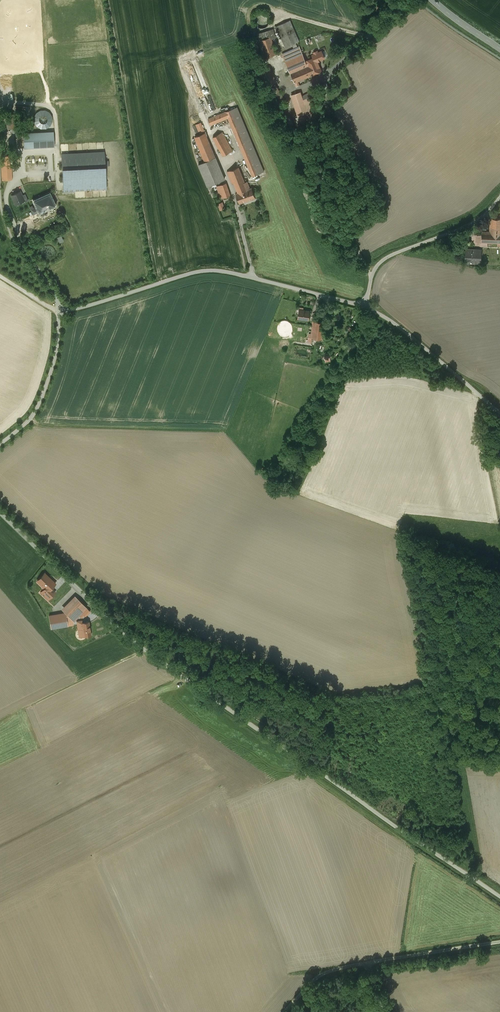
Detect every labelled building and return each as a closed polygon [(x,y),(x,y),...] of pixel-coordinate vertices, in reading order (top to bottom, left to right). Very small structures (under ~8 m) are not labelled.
[(258,27),(261,28),(263,28),(265,27),(267,26),(268,24),(269,22),(269,20),(269,18),(268,16),(266,14),(264,14),(261,13),(259,14),(257,15),(256,17),(255,19),(255,21),(255,24),(257,26),(258,27)] [(292,44),(295,43),(299,41),(290,20),(276,26),(285,47),(292,44)] [(276,38),(273,29),(257,34),(264,58),(275,54),(271,39),(276,38)] [(304,62),(305,61),(299,46),(298,47),(293,49),(283,53),(291,73),(306,67),(304,62)] [(316,57),(317,61),(325,58),(322,51),(314,54),(315,57),(316,57)] [(316,57),(315,57),(305,61),(304,62),(306,67),(310,75),(321,70),(317,61),(316,57)] [(306,67),(291,73),(295,82),(310,75),(306,67)] [(329,88),(326,83),(302,96),(300,92),(291,95),(298,115),(307,112),(309,120),(317,117),(311,99),(329,88)] [(332,113),(328,104),(323,108),(328,115),(332,113)] [(237,107),(208,119),(210,125),(228,118),(252,176),(264,171),(237,107)] [(51,115),(49,112),(45,110),(41,111),(37,112),(35,116),(34,120),(35,124),(38,127),(41,128),(46,128),(49,126),(52,123),(52,119),(51,115)] [(16,127),(13,113),(5,114),(8,128),(16,127)] [(290,116),(284,118),(292,135),(297,132),(290,116)] [(205,132),(201,122),(196,124),(200,133),(205,132)] [(54,131),(23,133),(24,148),(54,146),(54,131)] [(232,150),(222,132),(213,137),(223,155),(232,150)] [(205,161),(215,157),(205,133),(195,137),(201,151),(199,152),(201,156),(203,155),(205,161)] [(106,188),(104,152),(62,154),(63,190),(106,188)] [(11,179),(9,155),(1,156),(2,180),(11,179)] [(215,157),(205,161),(199,164),(208,186),(224,179),(215,157)] [(234,182),(238,193),(250,188),(247,181),(245,182),(238,167),(227,171),(232,183),(234,182)] [(231,195),(226,183),(217,186),(221,199),(231,195)] [(252,188),(250,188),(238,193),(236,193),(240,203),(255,198),(252,188)] [(22,190),(13,194),(17,204),(27,199),(22,190)] [(55,205),(49,193),(34,200),(36,206),(33,207),(32,206),(30,207),(33,214),(39,211),(39,212),(55,205)] [(220,210),(226,208),(224,201),(218,203),(220,210)] [(490,218),(490,231),(482,231),(482,235),(482,241),(482,242),(483,242),(487,242),(497,242),(497,246),(499,246),(499,219),(490,218)] [(481,250),(466,249),(466,262),(480,263),(481,250)] [(308,319),(309,311),(300,309),(298,318),(308,319)] [(314,321),(312,333),(312,338),(321,339),(323,322),(314,321)] [(48,591),(55,583),(45,572),(37,580),(43,586),(48,591)] [(48,591),(43,586),(43,587),(42,588),(43,589),(41,592),(48,599),(53,595),(48,591)] [(62,609),(64,611),(77,598),(75,595),(62,609)] [(64,611),(65,612),(74,620),(87,607),(77,598),(64,611)] [(72,621),(74,620),(65,612),(49,615),(51,628),(73,624),(72,621)] [(91,635),(89,621),(78,623),(80,637),(91,635)]
